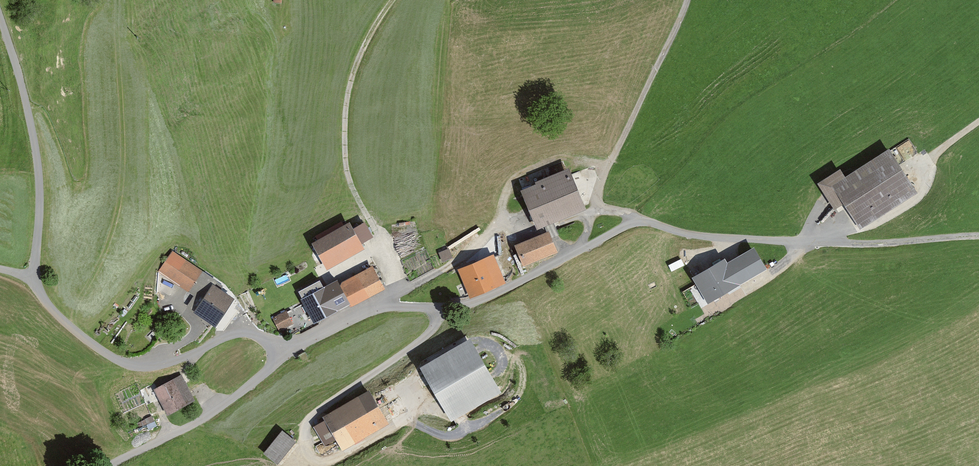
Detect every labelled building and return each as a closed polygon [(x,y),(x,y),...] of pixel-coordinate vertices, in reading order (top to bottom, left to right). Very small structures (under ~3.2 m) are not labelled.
[(836,171),(815,184),(833,211),(842,205),(856,227),(910,193),(883,150),(840,177),(836,171)] [(565,169),(518,188),(533,226),(580,208),(565,169)] [(343,223),(308,242),(323,268),(358,249),(355,243),(368,236),(360,222),(347,229),(343,223)] [(544,233),(512,246),(521,267),(553,254),(544,233)] [(445,257),(454,253),(451,245),(441,249),(445,257)] [(724,261),(694,278),(708,302),(765,269),(754,250),(726,266),(724,261)] [(497,253),(457,269),(469,297),(509,281),(497,253)] [(198,271),(176,256),(163,275),(185,290),(198,271)] [(336,288),(307,303),(316,321),(394,281),(382,259),(352,274),(349,268),(331,277),(336,288)] [(233,300),(211,286),(195,312),(216,326),(233,300)] [(286,313),(274,318),(279,329),(291,324),(286,313)] [(471,336),(420,365),(452,418),(502,390),(471,336)] [(182,376),(155,391),(167,413),(194,399),(182,376)] [(321,423),(313,427),(323,443),(331,439),(339,452),(386,425),(365,388),(317,416),(321,423)] [(293,442),(279,432),(262,453),(276,464),(293,442)]
